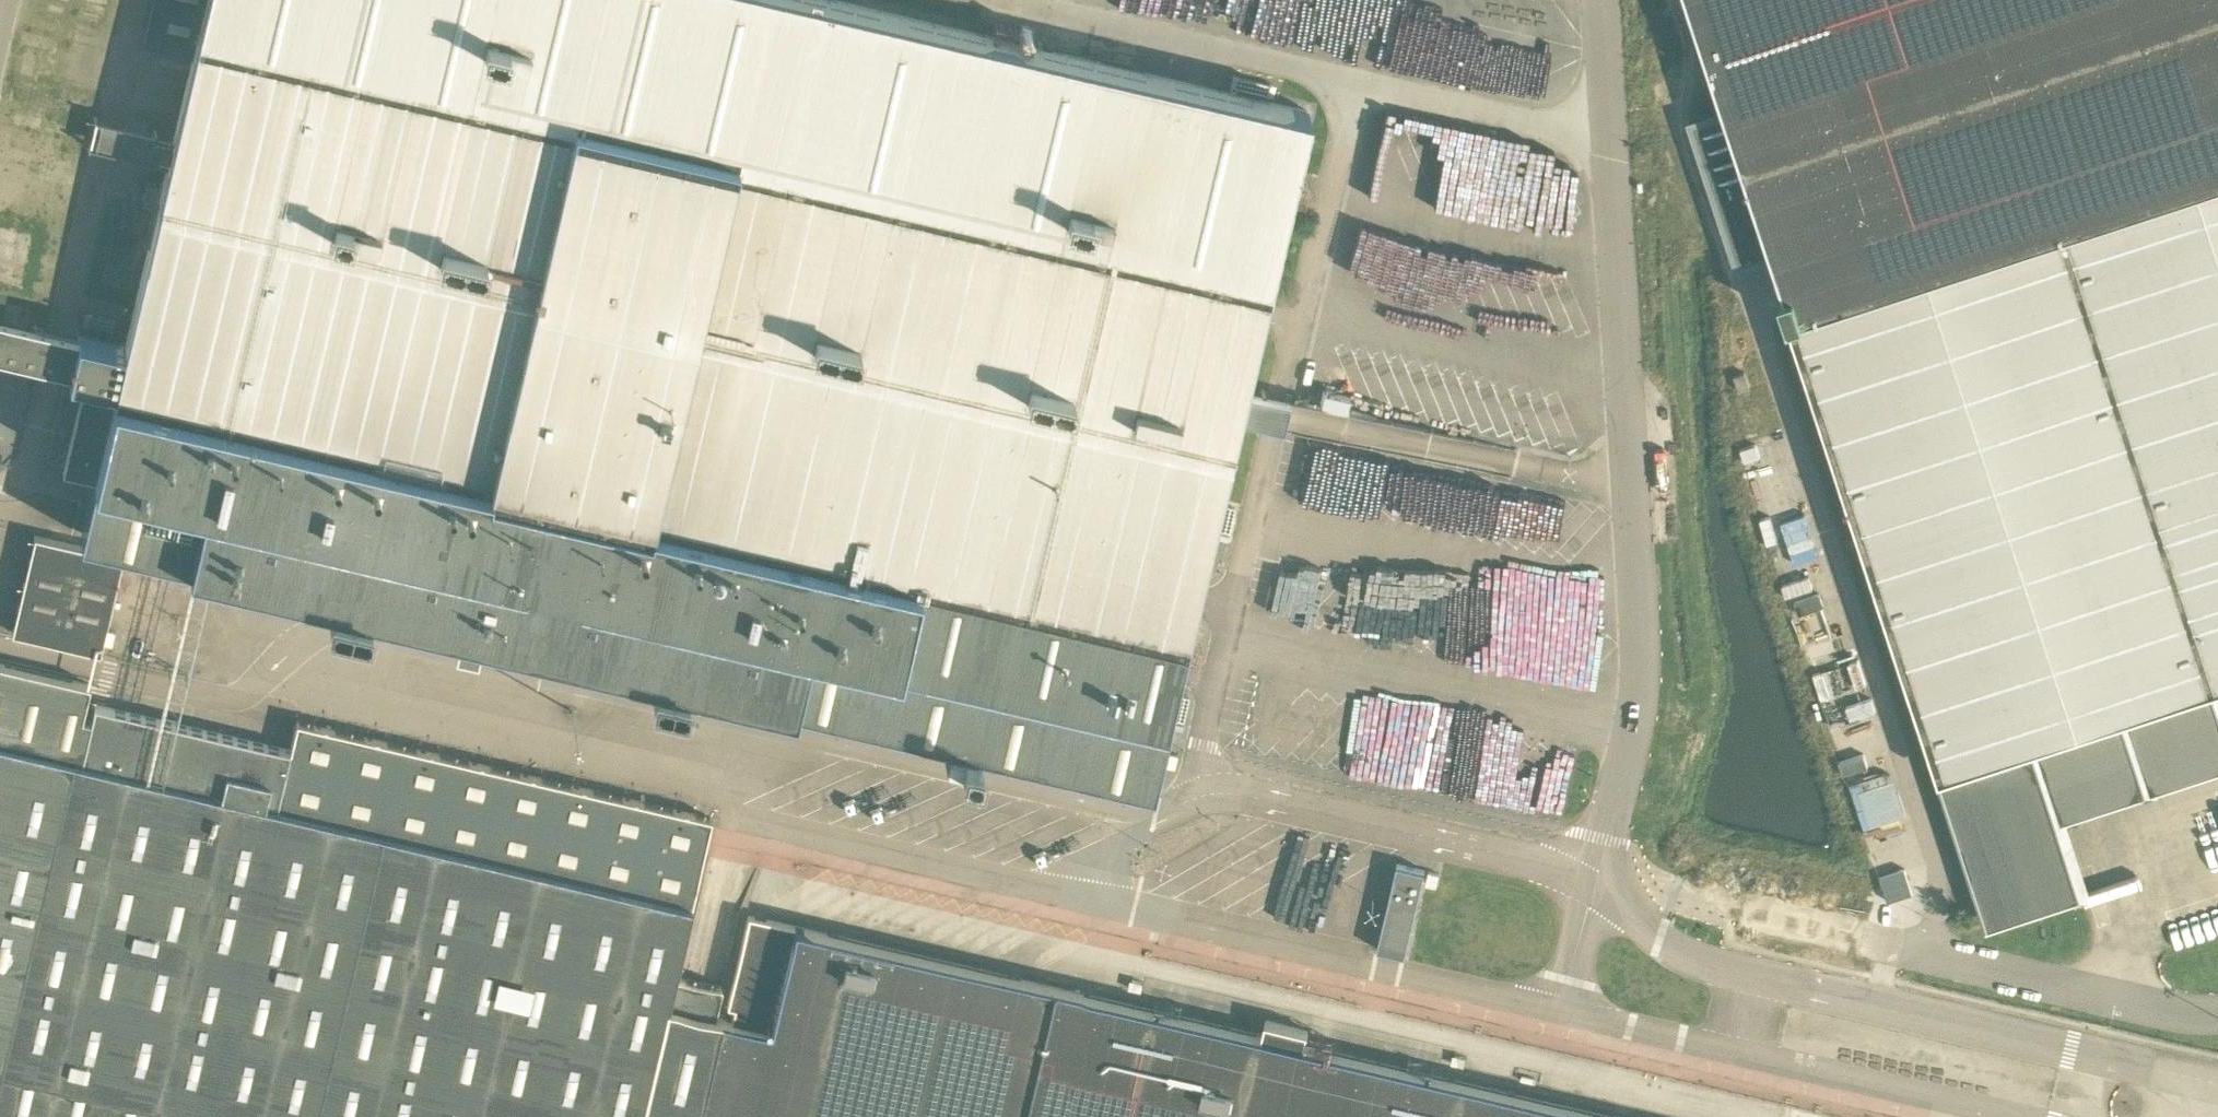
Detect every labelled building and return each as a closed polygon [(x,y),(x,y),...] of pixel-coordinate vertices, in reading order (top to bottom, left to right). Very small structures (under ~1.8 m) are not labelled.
[(82,377),(62,463),(95,471),(81,533),(332,592),(329,606),(367,615),(371,601),(458,622),(454,638),(476,643),(480,627),(655,668),(651,681),(683,689),(687,675),(947,736),(944,750),(976,757),(979,743),(1150,783),(1184,641),(1238,412),(1283,422),(1289,395),(1245,385),(1269,278),(1307,110),(838,0),(205,0),(124,345),(0,316),(0,358),(82,377)] [(1720,116),(1691,125),(1738,273),(1768,261),(1987,936),(2085,903),(2060,826),(2217,774),(2217,0),(1682,0),(1720,116)] [(8,300),(5,314),(29,320),(32,306),(8,300)] [(1745,372),(1734,375),(1739,390),(1750,386),(1745,372)] [(12,632),(101,653),(123,556),(35,535),(12,632)] [(751,920),(730,1011),(736,1013),(734,1021),(715,1016),(722,987),(675,976),(711,817),(297,720),(290,749),(95,704),(91,719),(82,717),(90,684),(0,663),(0,1116),(1582,1116),(751,920)] [(1379,942),(1407,949),(1425,870),(1398,863),(1379,942)]
